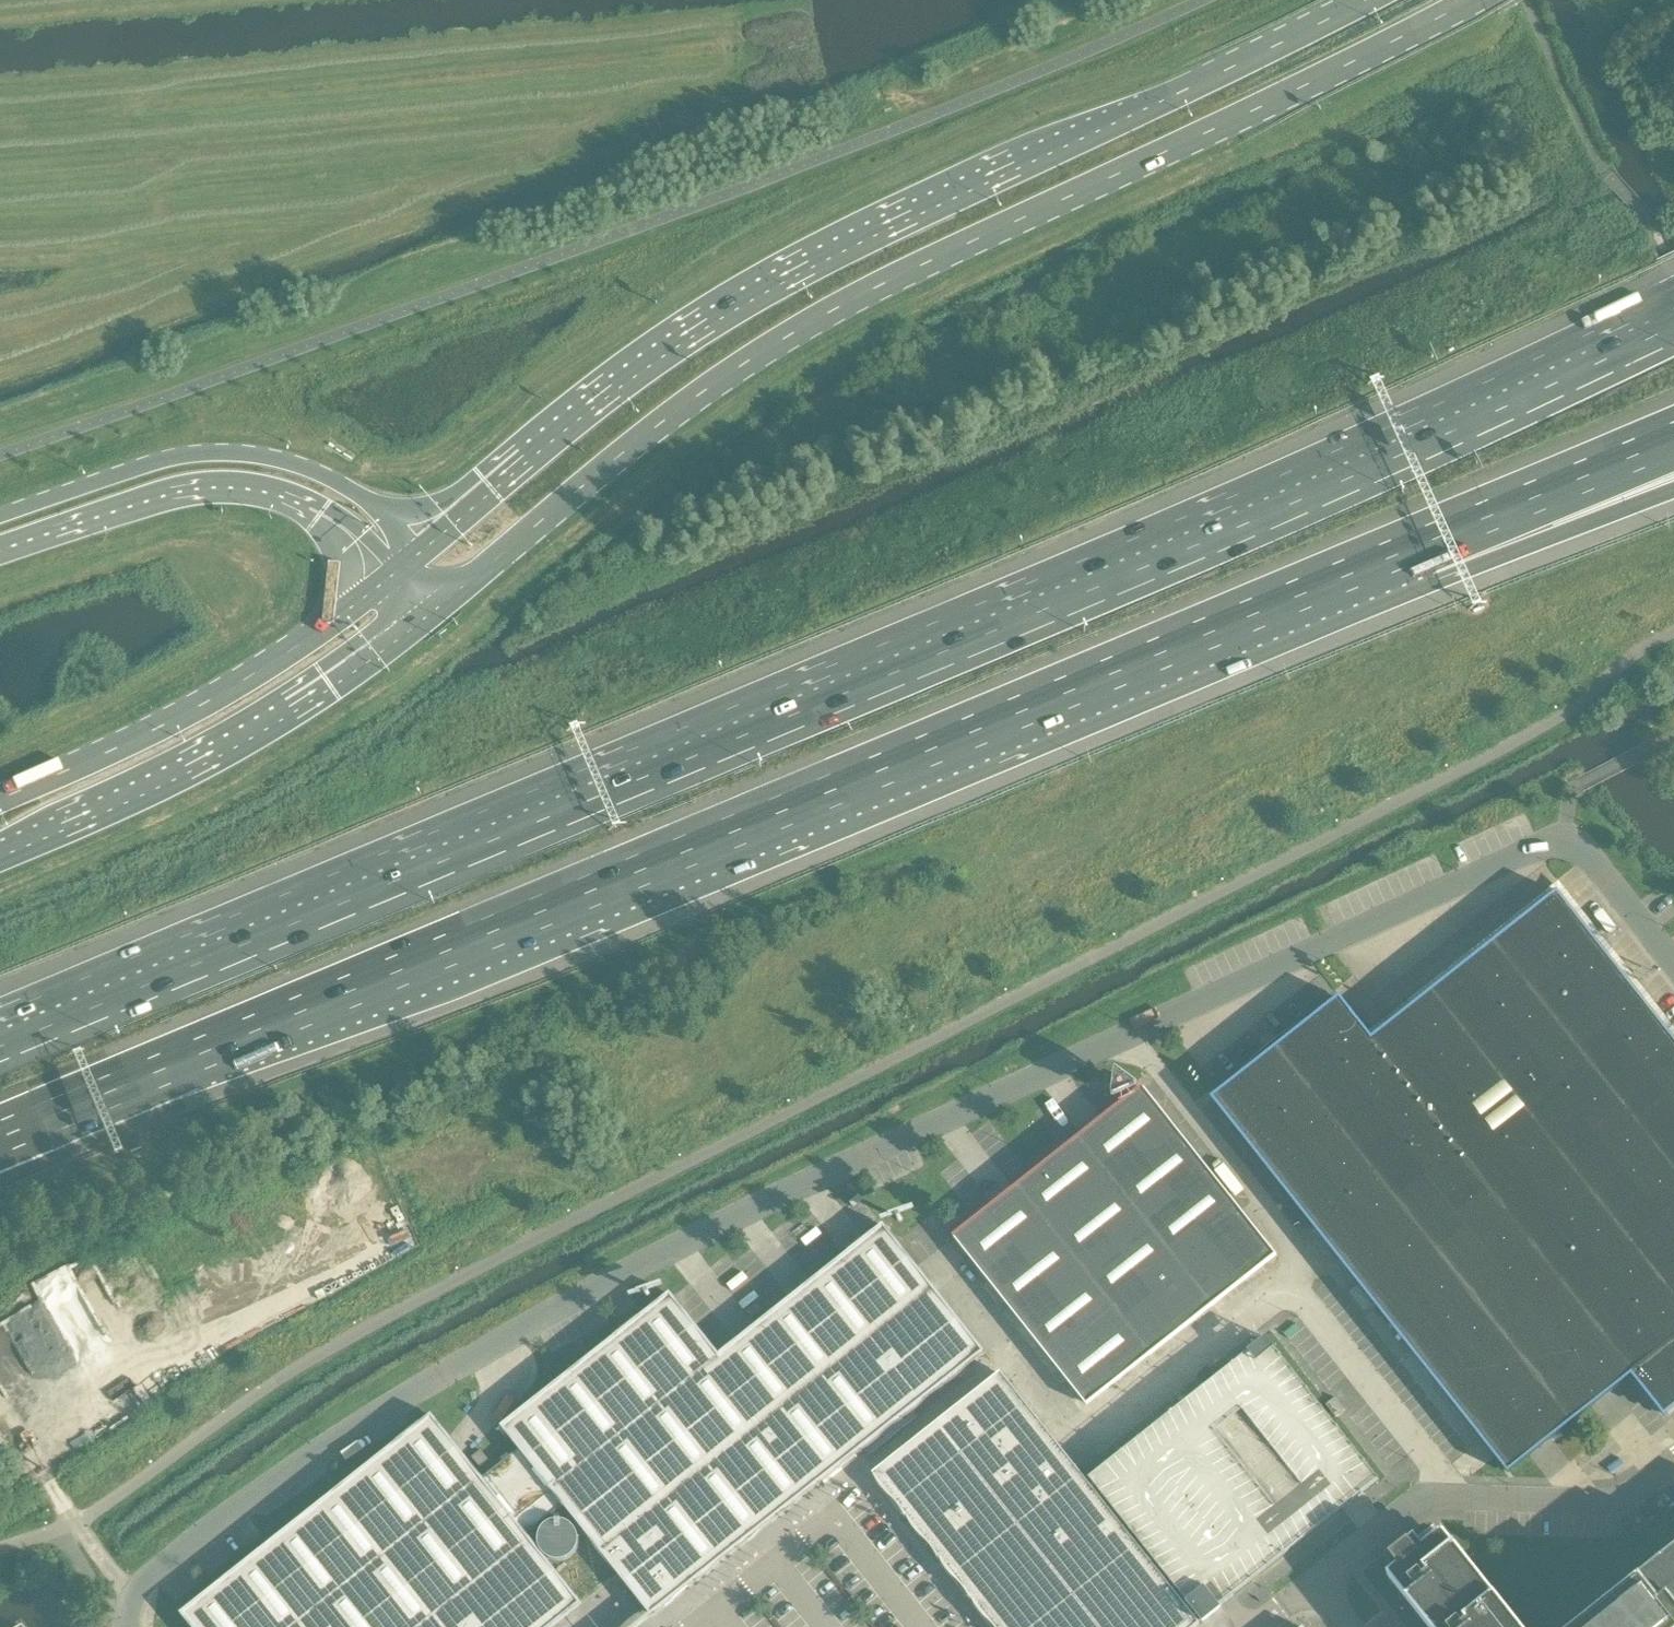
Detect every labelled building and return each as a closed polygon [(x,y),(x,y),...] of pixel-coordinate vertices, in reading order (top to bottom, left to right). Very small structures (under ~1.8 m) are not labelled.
[(1372,1040),(1339,999),(1213,1099),(1508,1472),(1632,1375),(1643,1389),(1643,1388),(1665,1415),(1673,1407),(1673,1042),(1557,894),(1372,1040)] [(1240,1213),(1240,1212),(1142,1088),(954,1237),(1087,1404),(1149,1355),(1148,1355),(1274,1256),(1240,1213)] [(580,1604),(527,1536),(564,1505),(652,1614),(982,1353),(884,1226),(719,1357),(670,1295),(503,1427),(520,1449),(482,1479),(432,1416),(182,1614),(193,1626),(551,1626),(580,1604)] [(1087,1479),(1201,1622),(1380,1481),(1267,1338),(1087,1479)] [(996,1626),(1192,1626),(1197,1622),(1000,1373),(874,1473),(996,1626)] [(1345,1410),(1335,1398),(1326,1405),(1336,1418),(1345,1410)] [(489,1461),(481,1451),(472,1457),(480,1468),(489,1461)] [(1443,1536),(1418,1556),(1410,1545),(1411,1544),(1409,1542),(1390,1558),(1399,1570),(1391,1577),(1431,1626),(1514,1626),(1443,1536)] [(1582,1626),(1673,1626),(1673,1554),(1582,1626)]
